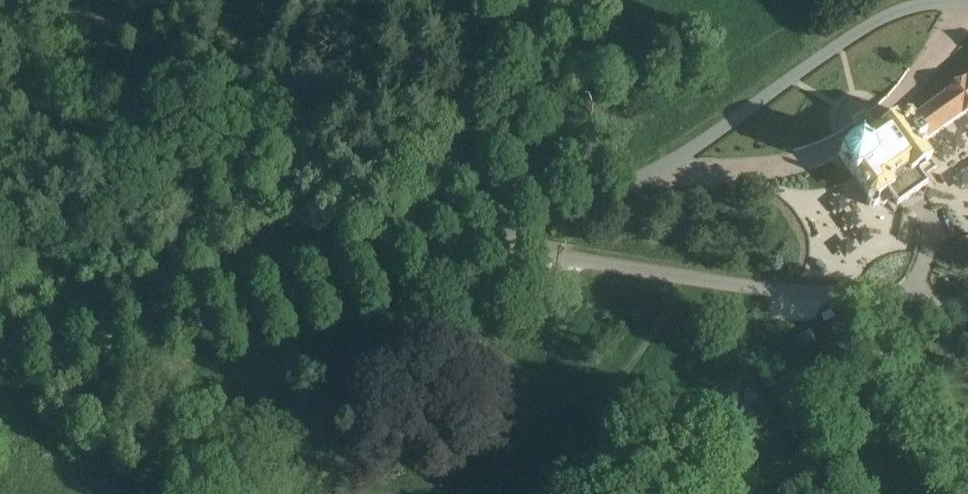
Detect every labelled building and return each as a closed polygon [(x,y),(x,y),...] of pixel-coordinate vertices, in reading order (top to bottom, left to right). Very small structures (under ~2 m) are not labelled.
[(912,118),(909,116),(905,116),(902,118),(902,119),(898,114),(875,131),(874,129),(862,138),(863,139),(861,140),(860,140),(838,155),(839,155),(854,177),(855,177),(868,196),(867,203),(869,206),(874,207),(878,205),(884,206),(887,203),(893,212),(893,214),(900,214),(900,209),(907,219),(935,198),(920,175),(931,168),(927,163),(931,160),(920,144),(967,112),(967,79),(912,118)] [(799,349),(814,342),(810,333),(794,340),(799,349)]
